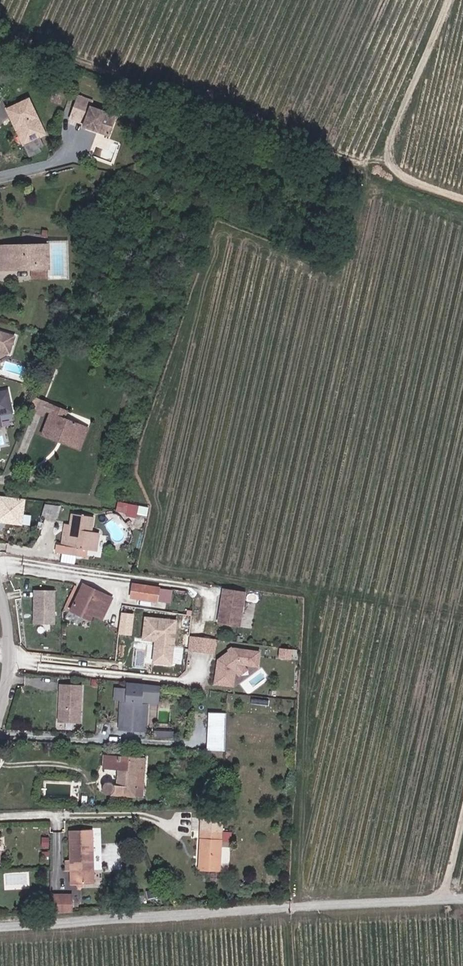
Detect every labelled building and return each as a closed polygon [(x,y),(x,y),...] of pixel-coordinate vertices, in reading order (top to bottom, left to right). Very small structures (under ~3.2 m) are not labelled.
[(109,136),(116,115),(90,106),(92,101),(78,95),(74,106),(88,111),(84,124),(83,126),(91,129),(92,127),(97,129),(97,131),(109,136)] [(45,134),(29,99),(7,109),(23,145),(45,134)] [(84,124),(88,111),(74,106),(69,119),(84,124)] [(53,243),(47,243),(0,243),(0,269),(34,270),(34,279),(49,279),(49,271),(53,271),(53,243)] [(18,334),(0,328),(0,363),(8,366),(18,334)] [(0,389),(0,426),(4,426),(3,421),(14,419),(9,388),(0,389)] [(80,447),(88,428),(64,418),(67,411),(36,398),(31,410),(48,417),(41,434),(58,441),(59,438),(80,447)] [(80,447),(59,438),(58,441),(79,450),(80,447)] [(26,497),(0,495),(0,522),(24,524),(26,497)] [(142,513),(143,506),(119,501),(118,510),(129,512),(129,515),(138,517),(139,513),(142,513)] [(60,517),(63,507),(49,505),(46,513),(60,517)] [(99,549),(102,533),(94,532),(96,517),(74,513),(72,525),(69,545),(64,545),(60,544),(58,552),(84,556),(86,549),(91,550),(91,548),(99,549)] [(69,545),(72,525),(68,524),(64,545),(69,545)] [(95,613),(105,593),(86,583),(74,609),(93,619),(95,613)] [(164,601),(166,587),(133,583),(131,596),(164,601)] [(222,587),(218,623),(253,626),(255,609),(245,608),(246,589),(222,587)] [(56,589),(34,589),(33,623),(56,623),(56,589)] [(104,617),(114,597),(105,593),(95,613),(104,617)] [(120,633),(133,634),(134,612),(122,611),(120,633)] [(144,615),(142,639),(155,640),(153,661),(174,662),(178,617),(144,615)] [(189,650),(216,652),(217,636),(190,635),(189,650)] [(217,654),(214,684),(240,686),(243,665),(260,667),(262,649),(228,645),(227,655),(217,654)] [(79,723),(81,685),(60,683),(58,705),(59,707),(59,710),(58,712),(57,722),(79,723)] [(144,700),(124,700),(123,724),(143,725),(144,700)] [(209,710),(207,749),(225,750),(227,711),(209,710)] [(143,780),(145,757),(104,754),(103,769),(118,770),(117,785),(114,785),(112,783),(110,782),(107,782),(105,783),(103,785),(102,787),(102,790),(103,792),(105,794),(108,795),(135,796),(136,780),(143,780)] [(142,796),(143,780),(136,780),(135,796),(142,796)] [(94,883),(93,831),(71,831),(72,857),(72,869),(72,883),(73,883),(73,888),(93,887),(93,883),(94,883)] [(219,870),(221,832),(202,831),(201,840),(199,869),(219,870)] [(73,911),(74,892),(51,892),(50,911),(73,911)] [(48,910),(48,900),(37,900),(37,910),(48,910)]
